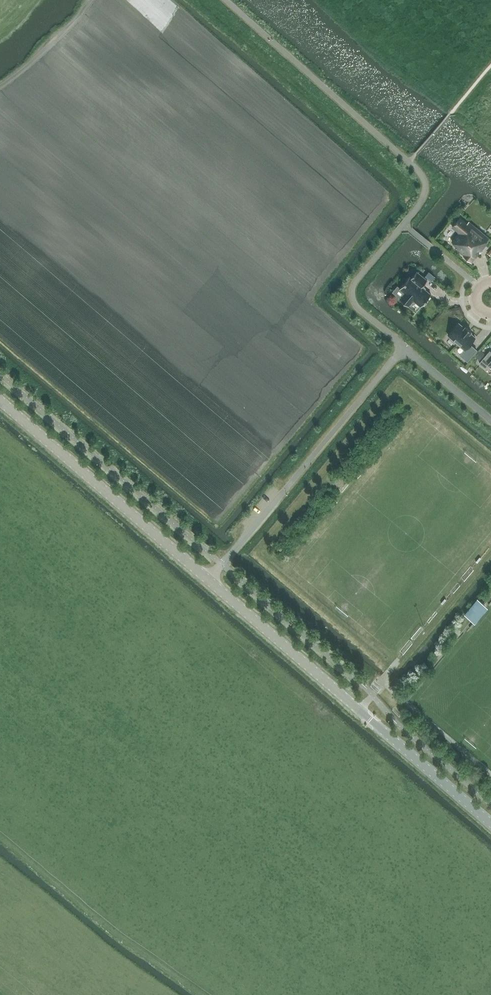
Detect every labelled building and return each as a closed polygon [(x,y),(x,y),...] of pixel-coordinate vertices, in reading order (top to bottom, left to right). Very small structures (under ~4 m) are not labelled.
[(475,230),(460,218),(456,222),(456,221),(453,224),(454,224),(452,226),(460,233),(452,242),(458,246),(457,248),(464,254),(463,256),(471,262),(490,239),(477,228),(475,230)] [(410,276),(399,288),(397,286),(392,292),(399,299),(408,306),(413,300),(421,306),(431,294),(422,286),(427,280),(417,271),(411,277),(410,276)] [(464,328),(459,323),(448,335),(465,349),(460,355),(467,361),(477,350),(470,344),(476,338),(470,333),(471,331),(466,326),(464,328)] [(490,364),(490,352),(490,351),(480,363),(486,368),(490,363),(490,364)] [(464,614),(471,620),(485,604),(478,598),(464,614)]
